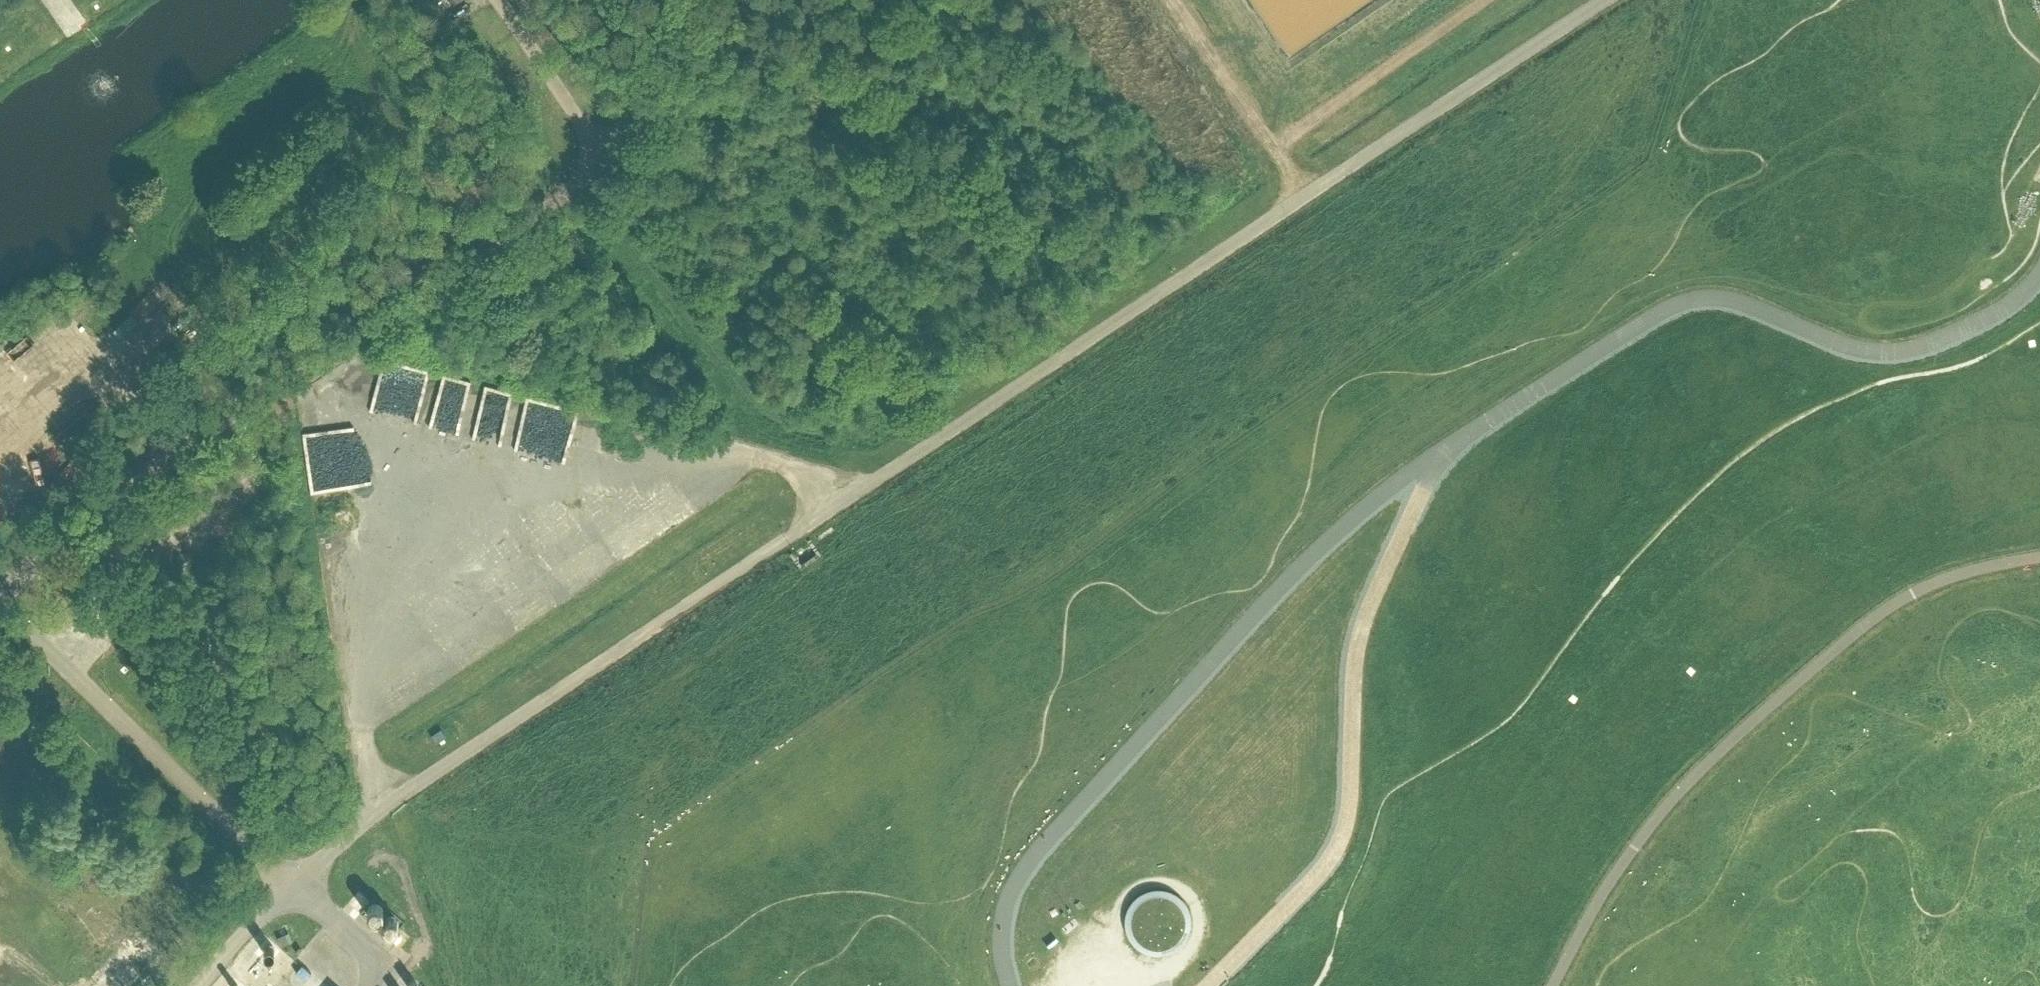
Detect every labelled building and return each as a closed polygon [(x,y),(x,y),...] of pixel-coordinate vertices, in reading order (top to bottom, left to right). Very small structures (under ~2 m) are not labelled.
[(1157,954),(1160,954),(1163,953),(1166,952),(1169,951),(1172,950),(1175,948),(1177,946),(1180,944),(1182,942),(1184,939),(1185,936),(1187,934),(1188,931),(1188,927),(1189,924),(1189,921),(1189,918),(1188,915),(1188,912),(1187,909),(1185,906),(1184,903),(1182,901),(1180,898),(1177,896),(1175,894),(1172,892),(1169,891),(1166,890),(1163,889),(1160,889),(1157,889),(1153,889),(1150,889),(1147,890),(1144,891),(1141,892),(1138,894),(1136,896),(1134,898),(1131,900),(1130,903),(1128,906),(1127,909),(1125,912),(1125,915),(1124,918),(1124,921),(1124,924),(1125,927),(1125,931),(1127,934),(1128,936),(1130,939),(1131,942),(1134,944),(1136,946),(1139,948),(1141,950),(1144,951),(1147,952),(1150,953),(1153,953),(1157,954)] [(393,937),(406,920),(375,896),(362,912),(393,937)] [(282,944),(294,939),(290,930),(278,935),(282,944)] [(265,976),(254,985),(275,985),(265,976)]
